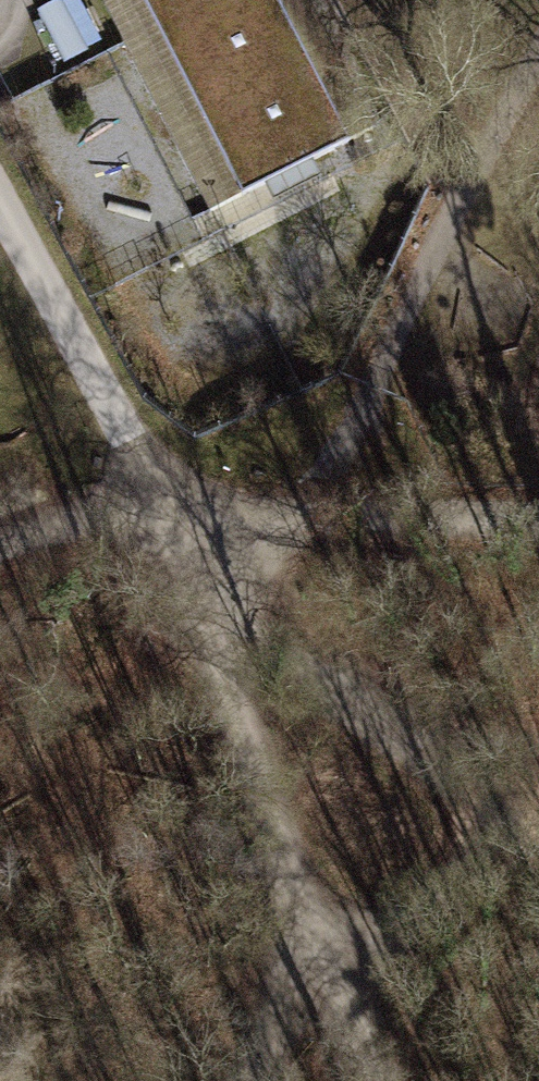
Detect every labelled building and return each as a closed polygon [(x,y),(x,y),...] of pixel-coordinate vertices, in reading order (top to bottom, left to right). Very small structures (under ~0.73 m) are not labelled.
[(210,205),(369,125),(306,0),(106,0),(210,205)]
